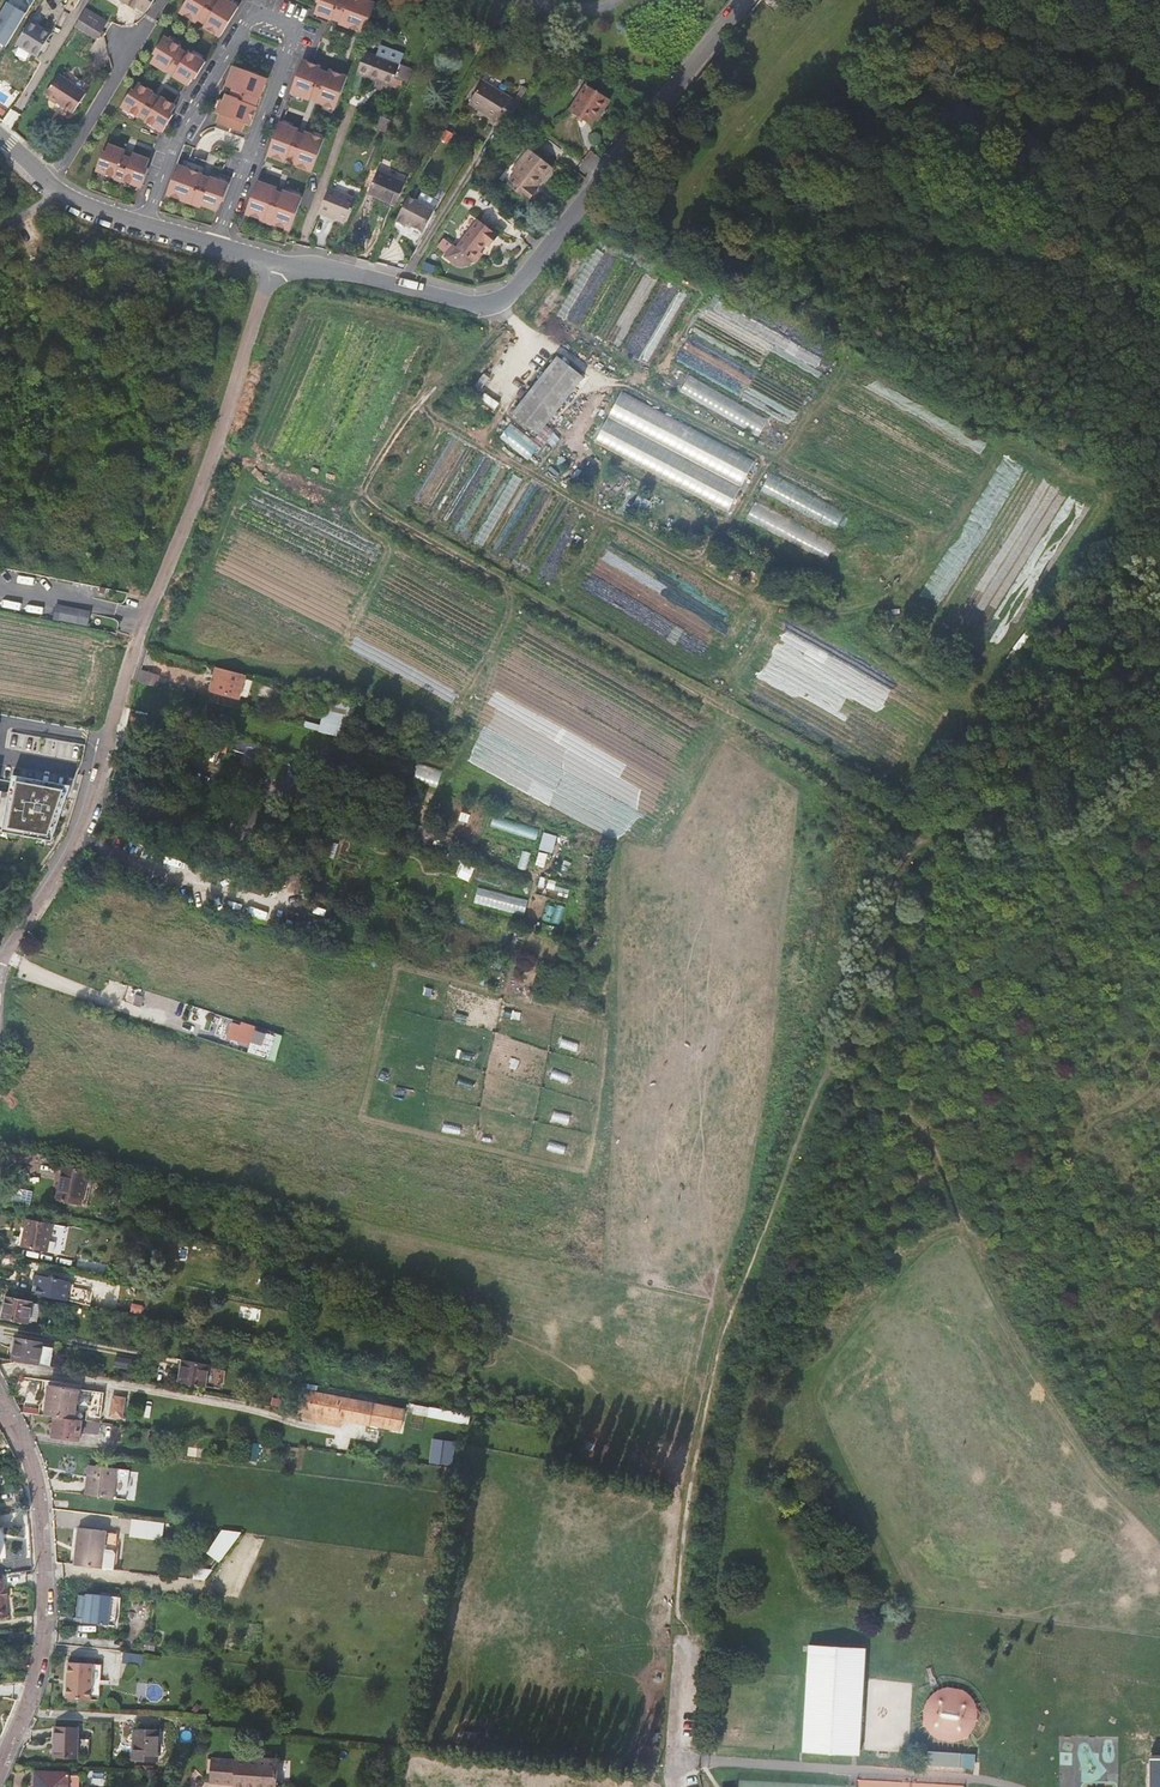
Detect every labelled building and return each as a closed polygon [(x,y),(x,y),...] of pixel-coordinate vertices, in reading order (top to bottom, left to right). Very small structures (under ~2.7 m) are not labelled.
[(0,22),(0,30),(7,35),(25,7),(15,0),(11,0),(0,17),(0,19),(1,20),(0,22)] [(136,3),(146,9),(152,0),(123,0),(134,7),(136,3)] [(178,14),(179,15),(194,24),(196,21),(209,0),(186,0),(178,14)] [(209,0),(196,21),(203,26),(210,14),(209,13),(214,3),(209,0)] [(218,0),(217,0),(214,3),(209,13),(210,14),(203,26),(201,28),(217,38),(222,30),(234,10),(218,0)] [(313,2),(316,3),(312,14),(328,20),(330,15),(333,9),(330,8),(332,3),(335,4),(336,0),(314,0),(313,2)] [(335,4),(332,3),(330,8),(333,9),(330,15),(338,17),(340,12),(342,13),(344,7),(342,7),(345,0),(336,0),(335,4)] [(363,0),(345,0),(342,7),(344,7),(342,13),(340,12),(338,17),(336,23),(360,33),(371,3),(363,0)] [(103,19),(86,8),(79,19),(96,29),(103,19)] [(79,19),(75,25),(92,36),(96,29),(79,19)] [(50,34),(30,22),(16,44),(36,57),(50,34)] [(179,48),(162,38),(152,55),(154,56),(149,64),(164,73),(167,69),(170,63),(168,62),(171,58),(173,59),(178,51),(179,48)] [(354,75),(373,82),(390,87),(395,74),(408,80),(412,70),(398,64),(401,56),(378,47),(372,64),(360,60),(357,69),(354,75)] [(185,55),(178,51),(173,59),(171,58),(168,62),(170,63),(167,69),(174,73),(178,67),(179,68),(182,65),(180,63),(185,55)] [(202,62),(186,53),(185,55),(180,63),(182,65),(179,68),(178,67),(174,73),(171,78),(187,87),(192,79),(202,62)] [(318,67),(300,60),(288,93),(301,98),(302,96),(308,99),(310,93),(313,85),(312,84),(317,70),(318,67)] [(242,71),(232,67),(224,87),(232,90),(256,98),(258,99),(265,79),(255,76),(254,79),(241,74),(242,71)] [(325,74),(317,70),(312,84),(313,85),(310,93),(316,95),(319,88),(320,88),(325,74)] [(345,76),(327,70),(325,74),(320,88),(319,88),(316,95),(314,100),(320,102),(319,104),(333,109),(345,76)] [(87,92),(59,75),(48,94),(76,111),(87,92)] [(599,114),(604,106),(601,104),(609,91),(586,77),(570,105),(592,118),(596,112),(599,114)] [(495,115),(504,121),(512,107),(516,100),(480,78),(466,101),(493,118),(495,115)] [(390,87),(373,82),(371,88),(387,94),(390,87)] [(152,94),(137,85),(133,93),(130,91),(120,109),(137,119),(139,117),(144,108),(142,107),(144,103),(146,104),(149,99),(152,94)] [(252,108),(256,98),(232,90),(230,97),(238,100),(237,102),(252,108)] [(612,93),(609,91),(601,104),(604,106),(612,93)] [(248,126),(254,109),(252,108),(237,102),(238,100),(230,97),(226,95),(223,102),(220,100),(215,113),(219,115),(216,124),(239,133),(243,124),(248,126)] [(174,107),(160,98),(157,103),(154,108),(155,109),(153,113),(151,112),(146,121),(144,123),(161,133),(172,116),(170,114),(174,107)] [(157,103),(149,99),(146,104),(144,103),(142,107),(144,108),(139,117),(146,121),(151,112),(153,113),(155,109),(154,108),(157,103)] [(389,122),(379,115),(372,126),(383,132),(389,122)] [(291,128),(278,123),(266,155),(284,162),(285,159),(290,144),(292,145),(295,137),(297,132),(290,129),(291,128)] [(309,136),(303,134),(301,139),(298,146),(299,147),(293,162),(292,165),(310,171),(322,139),(309,134),(309,136)] [(301,139),(295,137),(292,145),(290,144),(285,159),(293,162),(299,147),(298,146),(301,139)] [(532,146),(540,151),(543,148),(535,142),(532,146)] [(540,151),(532,146),(530,144),(513,164),(518,168),(508,179),(530,195),(539,184),(538,183),(535,181),(544,170),(546,172),(554,162),(540,151)] [(124,152),(108,146),(105,155),(102,154),(96,172),(114,179),(118,168),(116,167),(118,162),(120,163),(122,158),(124,152)] [(148,161),(132,155),(130,161),(128,165),(130,166),(129,171),(127,170),(122,182),(141,188),(147,170),(145,169),(148,161)] [(130,161),(122,158),(120,163),(118,162),(116,167),(118,168),(114,179),(122,182),(127,170),(129,171),(130,166),(128,165),(130,161)] [(201,175),(177,166),(166,195),(190,205),(195,192),(193,191),(195,187),(197,187),(198,183),(201,175)] [(538,183),(546,172),(544,170),(535,181),(538,183)] [(390,200),(396,202),(404,184),(377,172),(367,195),(388,204),(390,200)] [(228,185),(209,178),(206,186),(205,190),(207,190),(205,195),(203,195),(199,204),(216,211),(220,200),(222,201),(228,185)] [(276,188),(256,181),(244,214),(262,220),(269,201),(271,202),(274,196),(276,188)] [(206,186),(198,183),(197,187),(195,187),(193,191),(195,192),(190,205),(198,207),(199,204),(203,195),(205,195),(207,190),(205,190),(206,186)] [(357,198),(326,187),(317,211),(326,215),(327,212),(348,220),(357,198)] [(301,198),(282,191),(279,198),(277,204),(278,204),(271,224),(289,230),(301,198)] [(279,198),(274,196),(271,202),(269,201),(262,220),(271,224),(278,204),(277,204),(279,198)] [(420,237),(421,234),(429,218),(430,215),(412,206),(407,214),(399,210),(391,226),(399,230),(401,227),(420,237)] [(489,236),(496,227),(488,221),(481,216),(480,215),(460,241),(456,239),(447,251),(459,259),(463,260),(467,260),(470,259),(474,257),(475,255),(476,256),(480,250),(483,245),(482,245),(489,236)] [(432,220),(429,218),(421,234),(423,235),(432,220)] [(496,227),(489,236),(492,238),(499,229),(496,227)] [(480,250),(476,256),(477,256),(485,246),(483,245),(480,250)] [(583,377),(557,357),(513,414),(539,434),(583,377)] [(750,466),(618,395),(604,421),(736,491),(750,466)] [(737,492),(605,421),(591,447),(723,517),(737,492)] [(530,459),(541,444),(511,422),(500,437),(530,459)] [(849,511),(774,470),(760,495),(835,536),(849,511)] [(90,613),(78,611),(76,622),(88,623),(90,613)] [(219,680),(215,679),(212,692),(239,698),(244,674),(222,668),(219,680)] [(142,669),(139,681),(157,686),(161,674),(142,669)] [(248,696),(253,681),(247,679),(242,694),(248,696)] [(356,704),(328,696),(318,731),(347,739),(356,704)] [(168,773),(156,769),(153,780),(165,783),(168,773)] [(2,830),(2,832),(51,841),(70,786),(12,775),(9,792),(0,791),(0,830),(2,830)] [(495,814),(492,825),(536,840),(540,828),(495,814)] [(544,832),(541,849),(554,852),(557,835),(544,832)] [(267,887),(246,880),(242,892),(263,899),(267,887)] [(526,913),(529,898),(478,887),(475,902),(526,913)] [(144,997),(136,994),(133,1005),(141,1008),(144,997)] [(288,1036),(275,1032),(274,1036),(255,1030),(249,1051),(268,1057),(267,1059),(282,1063),(288,1036)] [(63,1199),(81,1203),(87,1172),(63,1167),(57,1198),(63,1199)] [(5,1203),(9,1188),(0,1187),(0,1201),(5,1203)] [(268,1218),(262,1216),(256,1236),(263,1238),(268,1218)] [(62,1253),(68,1225),(35,1218),(28,1217),(27,1223),(24,1223),(20,1245),(62,1253)] [(137,1272),(118,1269),(117,1278),(135,1282),(137,1272)] [(38,1286),(36,1295),(68,1301),(72,1282),(37,1275),(35,1285),(38,1286)] [(33,1302),(6,1297),(2,1318),(28,1323),(28,1321),(36,1322),(40,1305),(32,1304),(33,1302)] [(16,1337),(12,1360),(50,1367),(54,1346),(44,1344),(45,1342),(16,1337)] [(134,1361),(116,1357),(115,1366),(132,1369),(134,1361)] [(211,1364),(183,1359),(179,1381),(206,1387),(211,1364)] [(132,1375),(119,1373),(118,1378),(131,1381),(132,1375)] [(299,1411),(302,1412),(306,1391),(305,1383),(306,1382),(300,1381),(296,1410),(299,1411)] [(46,1386),(43,1415),(52,1416),(71,1419),(76,1390),(46,1386)] [(404,1410),(306,1391),(302,1412),(343,1419),(400,1429),(404,1410)] [(125,1398),(113,1396),(110,1416),(122,1418),(125,1398)] [(283,1399),(273,1397),(271,1405),(281,1407),(283,1399)] [(458,1413),(414,1405),(413,1413),(456,1422),(458,1413)] [(299,1411),(296,1410),(294,1419),(341,1428),(343,1419),(302,1412),(299,1411)] [(77,1440),(77,1434),(79,1420),(71,1419),(52,1416),(50,1437),(77,1440)] [(79,1420),(77,1434),(95,1436),(96,1422),(79,1420)] [(454,1464),(456,1440),(432,1438),(431,1462),(454,1464)] [(260,1443),(247,1441),(245,1460),(257,1462),(260,1443)] [(89,1464),(88,1476),(91,1477),(89,1494),(113,1497),(117,1468),(89,1464)] [(160,1522),(133,1519),(130,1537),(157,1540),(160,1522)] [(75,1565),(115,1569),(118,1532),(80,1528),(75,1565)] [(243,1532),(222,1530),(207,1553),(219,1562),(243,1532)] [(205,1580),(213,1570),(194,1567),(193,1579),(205,1580)] [(78,1598),(76,1598),(75,1612),(83,1612),(82,1620),(95,1622),(98,1593),(85,1592),(85,1595),(79,1594),(78,1598)] [(863,1647),(808,1645),(808,1657),(803,1752),(858,1754),(863,1647)] [(90,1699),(92,1662),(68,1661),(66,1698),(90,1699)] [(101,1663),(92,1662),(90,1699),(99,1699),(101,1663)] [(932,1686),(924,1735),(971,1743),(980,1694),(932,1686)] [(79,1726),(57,1725),(54,1756),(76,1758),(79,1726)] [(159,1730),(134,1728),(132,1759),(157,1760),(159,1730)] [(965,1753),(928,1751),(927,1764),(965,1766),(965,1753)] [(236,1757),(235,1766),(215,1765),(214,1785),(234,1786),(276,1786),(277,1758),(236,1757)] [(36,1771),(35,1786),(77,1786),(78,1779),(68,1779),(68,1772),(36,1771)]
